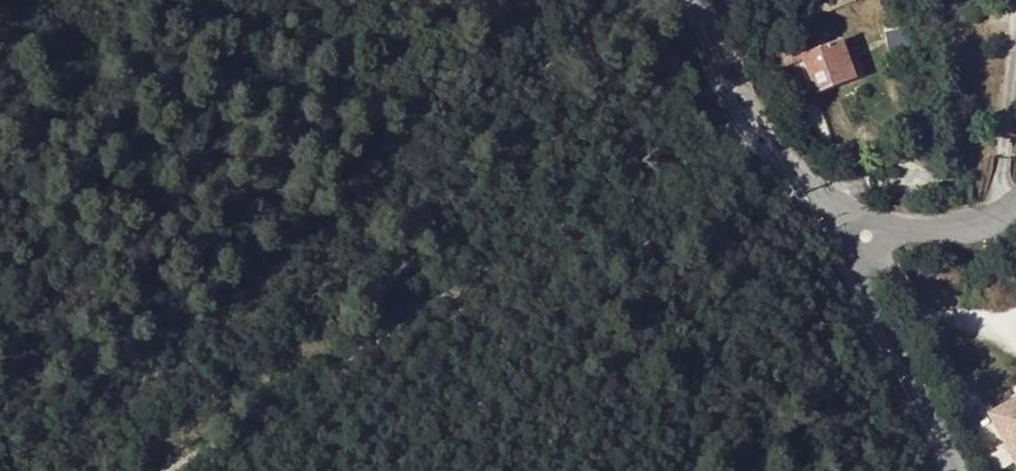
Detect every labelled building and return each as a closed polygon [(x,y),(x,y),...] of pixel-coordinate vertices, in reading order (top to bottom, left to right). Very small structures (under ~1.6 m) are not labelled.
[(839,45),(802,59),(817,95),(853,81),(839,45)] [(988,421),(1015,470),(1015,406),(988,421)]
